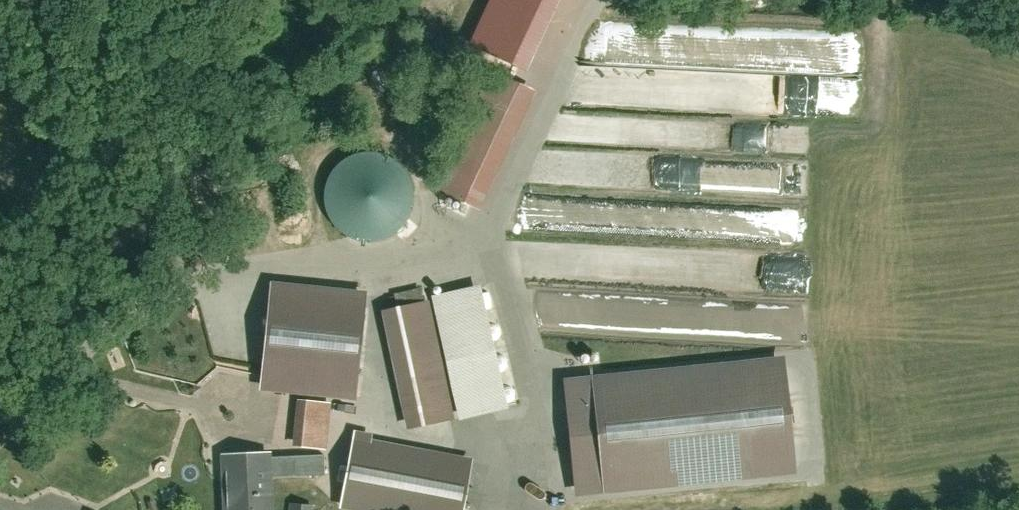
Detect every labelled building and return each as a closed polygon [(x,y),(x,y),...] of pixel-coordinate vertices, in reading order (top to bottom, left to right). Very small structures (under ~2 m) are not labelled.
[(535,85),(492,65),(445,164),(488,184),(535,85)] [(735,95),(734,105),(747,106),(751,77),(725,74),(723,93),(735,95)] [(326,217),(388,249),(423,181),(362,149),(326,217)] [(670,282),(671,248),(650,247),(649,282),(670,282)] [(366,288),(270,278),(259,386),(355,396),(366,288)] [(480,281),(430,292),(458,416),(508,405),(480,281)] [(407,424),(453,415),(428,296),(382,306),(407,424)] [(783,352),(561,371),(572,493),(794,473),(783,352)] [(297,446),(331,446),(331,399),(298,398),(297,446)] [(353,432),(338,505),(364,509),(461,509),(472,455),(353,432)] [(219,451),(221,509),(274,509),(271,449),(219,451)] [(314,502),(289,501),(289,509),(314,509),(314,502)]
